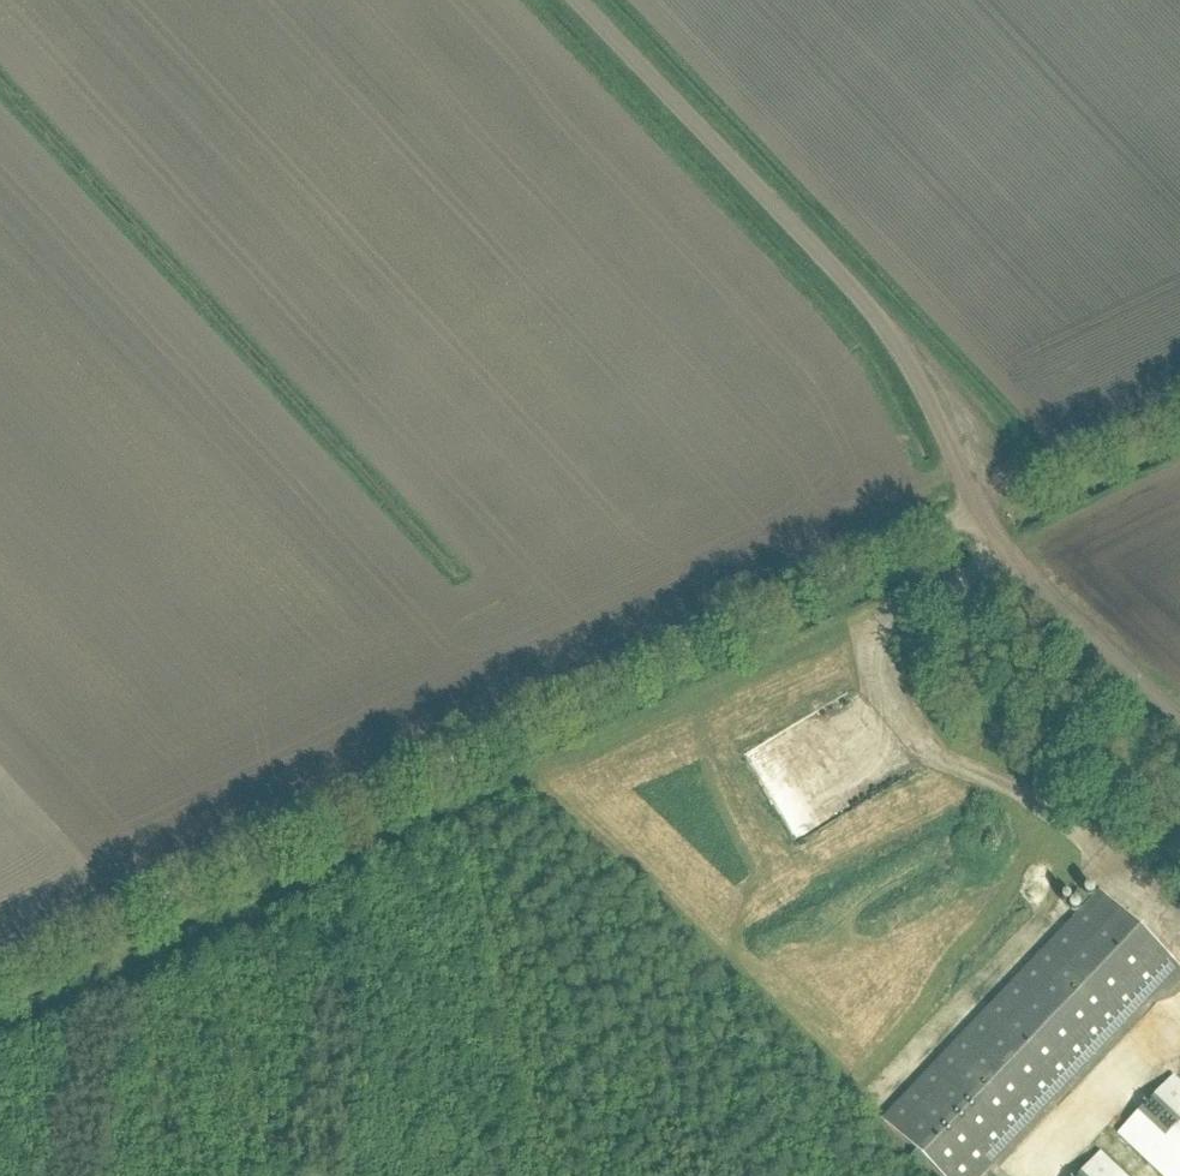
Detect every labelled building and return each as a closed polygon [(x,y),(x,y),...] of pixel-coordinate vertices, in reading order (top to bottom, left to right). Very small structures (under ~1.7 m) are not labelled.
[(803,730),(780,746),(831,820),(846,809),(824,778),(833,772),(803,730)] [(751,769),(798,845),(816,834),(769,758),(751,769)] [(1099,892),(881,1122),(938,1175),(985,1175),(1161,991),(1167,996),(1179,982),(1179,969),(1099,892)] [(1173,1076),(1116,1136),(1159,1175),(1179,1175),(1179,1083),(1173,1076)] [(1047,1149),(1036,1136),(1005,1165),(1015,1175),(1057,1175),(1039,1156),(1047,1149)] [(1099,1153),(1078,1175),(1123,1175),(1099,1153)]
